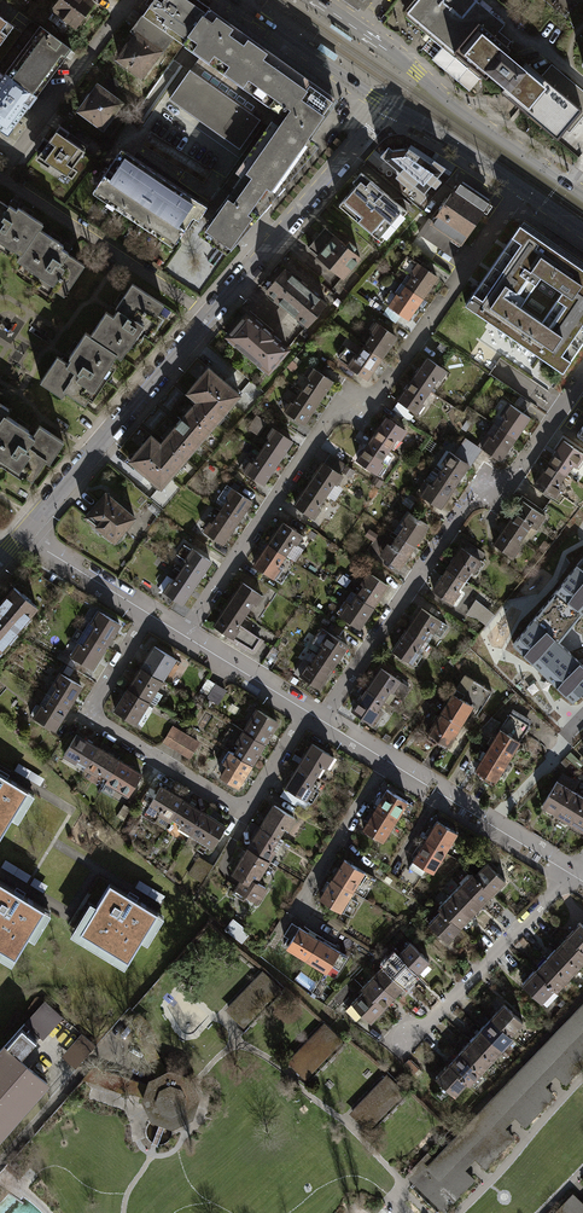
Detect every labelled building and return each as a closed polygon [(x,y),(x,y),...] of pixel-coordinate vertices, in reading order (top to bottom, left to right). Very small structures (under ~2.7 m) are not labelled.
[(53,2),(63,7),(60,15),(79,24),(88,4),(79,0),(54,0),(53,2)] [(207,8),(197,0),(152,0),(131,29),(137,33),(160,50),(162,52),(172,38),(180,44),(207,8)] [(473,0),(415,0),(404,13),(448,50),(474,19),(503,43),(507,39),(496,30),(502,23),(473,0)] [(215,13),(207,8),(180,44),(189,50),(198,56),(167,99),(236,148),(256,119),(262,124),(272,130),(221,201),(216,207),(200,226),(227,248),(245,228),(316,145),(308,138),(336,99),(215,13)] [(0,17),(0,41),(11,25),(0,17)] [(481,75),(522,109),(542,84),(519,64),(499,48),(503,43),(474,19),(448,50),(480,77),(481,75)] [(6,73),(37,96),(71,49),(40,26),(6,73)] [(160,50),(137,33),(119,59),(141,75),(160,50)] [(522,109),(554,136),(561,128),(566,133),(582,113),(582,92),(549,63),(539,75),(522,61),(519,64),(542,84),(522,109)] [(37,96),(6,73),(0,80),(0,130),(8,135),(37,96)] [(120,103),(97,86),(79,110),(102,127),(120,103)] [(69,130),(58,123),(48,140),(43,136),(35,147),(40,151),(38,155),(71,177),(76,169),(72,166),(83,149),(65,137),(69,130)] [(404,149),(393,150),(389,147),(381,155),(400,172),(396,176),(410,188),(415,184),(424,192),(431,184),(435,188),(442,181),(437,177),(445,168),(434,160),(431,164),(409,148),(407,151),(404,149)] [(204,205),(118,148),(92,187),(174,241),(190,216),(195,219),(199,213),(204,205)] [(405,211),(362,175),(336,205),(379,241),(405,211)] [(486,199),(453,178),(428,218),(425,222),(459,243),(486,199)] [(39,228),(42,224),(18,207),(15,211),(0,201),(0,243),(2,240),(21,253),(39,228)] [(451,256),(459,243),(425,222),(428,218),(424,216),(413,233),(414,234),(408,243),(431,257),(437,247),(451,256)] [(517,224),(462,303),(560,370),(582,338),(582,269),(517,224)] [(358,257),(322,227),(305,247),(341,277),(358,257)] [(39,228),(21,253),(17,259),(36,273),(31,280),(39,285),(42,280),(63,295),(85,264),(62,248),(63,245),(39,228)] [(400,286),(420,299),(435,277),(403,256),(395,267),(407,275),(400,286)] [(324,303),(283,268),(264,290),(305,325),(324,303)] [(420,299),(400,286),(398,284),(379,313),(393,323),(397,317),(405,322),(420,299)] [(88,336),(83,332),(64,361),(54,355),(35,384),(62,402),(66,395),(84,406),(117,355),(122,358),(128,348),(132,351),(146,330),(150,333),(160,317),(155,313),(160,305),(132,287),(113,315),(105,310),(88,336)] [(271,330),(247,310),(224,335),(266,371),(285,349),(268,334),(271,330)] [(361,346),(379,358),(394,336),(376,324),(361,346)] [(365,379),(379,358),(361,346),(354,355),(343,348),(336,359),(365,379)] [(421,356),(406,378),(426,390),(434,379),(437,381),(443,371),(421,356)] [(148,434),(127,458),(158,485),(237,394),(206,367),(185,392),(195,400),(193,402),(177,420),(159,441),(158,442),(148,434)] [(304,378),(296,389),(317,403),(331,383),(307,367),(301,375),(304,378)] [(419,402),(426,390),(406,378),(392,400),(415,415),(422,404),(419,402)] [(173,387),(162,401),(173,410),(184,397),(173,387)] [(301,427),(317,403),(296,389),(293,394),(284,388),(278,397),(285,402),(278,411),(301,427)] [(529,403),(523,399),(519,406),(525,410),(529,403)] [(500,418),(494,427),(513,440),(528,418),(505,402),(496,415),(500,418)] [(156,408),(145,422),(156,431),(167,418),(156,408)] [(0,420),(0,456),(3,459),(0,463),(24,478),(31,467),(37,471),(50,452),(54,455),(63,440),(39,425),(32,435),(27,432),(29,429),(4,414),(0,420)] [(367,439),(385,450),(393,437),(397,440),(403,430),(382,416),(367,439)] [(263,439),(255,451),(275,463),(289,441),(266,427),(259,437),(263,439)] [(499,462),(513,440),(494,427),(487,437),(484,436),(477,447),(499,462)] [(445,451),(467,465),(469,467),(480,450),(462,438),(457,445),(450,440),(444,450),(445,451)] [(377,462),(385,450),(367,439),(353,462),(373,475),(380,464),(377,462)] [(576,466),(582,455),(579,453),(580,452),(564,442),(550,463),(565,473),(572,463),(576,466)] [(261,485),(275,463),(255,451),(253,454),(246,450),(241,458),(245,461),(239,470),(261,485)] [(440,465),(434,475),(453,487),(467,465),(445,451),(437,463),(440,465)] [(304,482),(324,496),(331,485),(333,486),(340,476),(336,473),(342,464),(326,453),(320,463),(317,461),(304,482)] [(565,473),(550,463),(535,484),(557,499),(565,488),(558,483),(565,473)] [(439,508),(453,487),(434,475),(428,471),(414,492),(439,508)] [(316,507),(324,496),(304,482),(289,504),(311,519),(318,509),(316,507)] [(215,512),(234,524),(248,501),(227,487),(220,497),(223,499),(215,512)] [(131,516),(102,492),(83,516),(112,540),(131,516)] [(509,522),(524,533),(531,523),(538,528),(546,517),(523,501),(509,522)] [(220,546),(234,524),(215,512),(207,523),(204,521),(198,532),(220,546)] [(391,533),(412,546),(425,525),(404,512),(391,533)] [(278,521),(263,544),(282,556),(290,544),(292,545),(299,534),(278,521)] [(517,543),(524,533),(509,522),(494,544),(513,557),(521,546),(517,543)] [(412,546),(391,533),(388,531),(386,535),(391,538),(387,545),(381,542),(373,554),(398,569),(412,546)] [(263,544),(249,566),(270,579),(276,570),(274,569),(282,556),(263,544)] [(470,544),(466,550),(480,560),(485,553),(470,544)] [(181,561),(173,572),(193,584),(208,562),(186,548),(179,559),(181,561)] [(462,548),(448,569),(463,579),(470,569),(476,573),(477,573),(483,564),(483,562),(480,560),(466,550),(462,548)] [(573,701),(582,690),(582,557),(513,644),(539,668),(573,701)] [(456,590),(463,579),(448,569),(433,590),(455,605),(456,604),(462,595),(462,594),(456,590)] [(179,606),(193,584),(173,572),(167,582),(165,581),(157,592),(179,606)] [(352,596),(370,608),(385,586),(362,572),(355,583),(358,586),(352,596)] [(236,582),(224,602),(243,614),(248,605),(252,608),(259,596),(236,582)] [(9,587),(0,598),(0,648),(34,607),(9,587)] [(357,629),(370,608),(352,596),(345,605),(343,604),(336,615),(357,629)] [(232,637),(239,626),(237,624),(243,614),(224,602),(209,626),(230,639),(232,637)] [(494,615),(478,602),(469,614),(477,617),(486,624),(494,615)] [(422,608),(407,629),(423,640),(430,630),(440,637),(447,627),(440,622),(441,621),(422,608)] [(95,611),(66,657),(89,670),(117,625),(95,611)] [(239,626),(232,637),(249,647),(256,636),(239,626)] [(416,650),(423,640),(407,629),(393,650),(408,661),(409,661),(412,663),(419,652),(416,650)] [(317,646),(312,654),(332,667),(345,646),(323,632),(315,644),(317,646)] [(136,668),(160,682),(172,660),(149,646),(136,668)] [(317,691),(332,667),(312,654),(305,665),(303,663),(294,676),(317,691)] [(136,668),(123,689),(147,703),(160,682),(136,668)] [(371,682),(367,689),(382,700),(389,689),(402,698),(409,687),(381,668),(375,678),(371,682)] [(51,732),(78,686),(57,674),(30,718),(51,732)] [(223,690),(204,679),(195,694),(215,705),(223,690)] [(147,703),(123,689),(111,710),(134,724),(147,703)] [(376,710),(382,700),(367,689),(362,696),(359,700),(352,710),(375,725),(382,714),(376,710)] [(469,707),(449,695),(424,736),(444,748),(469,707)] [(251,709),(238,731),(261,745),(274,724),(251,709)] [(510,713),(530,725),(533,721),(513,709),(510,713)] [(510,713),(500,730),(520,742),(530,725),(510,713)] [(170,726),(159,744),(186,760),(197,742),(170,726)] [(480,759),(474,769),(495,782),(520,742),(500,730),(498,729),(493,737),(491,736),(487,743),(489,745),(485,752),(482,751),(478,758),(480,759)] [(248,767),(261,745),(238,731),(231,742),(235,744),(228,755),(248,767)] [(59,756),(81,770),(96,747),(74,733),(59,756)] [(308,745),(294,769),(311,779),(317,770),(322,773),(331,759),(308,745)] [(116,760),(96,747),(81,770),(102,783),(116,760)] [(248,767),(228,755),(224,753),(218,763),(222,766),(215,778),(234,790),(248,767)] [(116,760),(102,783),(125,797),(139,774),(116,760)] [(44,779),(19,762),(14,769),(39,785),(44,779)] [(306,789),(311,779),(294,769),(281,790),(302,803),(309,791),(306,789)] [(0,771),(0,836),(12,816),(18,820),(35,792),(0,771)] [(556,782),(567,789),(572,782),(560,775),(556,782)] [(553,814),(568,789),(567,789),(556,782),(554,781),(539,805),(553,814)] [(166,823),(180,800),(158,786),(146,806),(156,812),(154,816),(166,823)] [(380,845),(407,802),(386,789),(359,832),(380,845)] [(566,822),(581,798),(568,789),(553,814),(566,822)] [(582,826),(582,799),(581,798),(566,822),(580,831),(582,826)] [(202,813),(180,800),(166,823),(187,836),(202,813)] [(261,827),(278,837),(284,827),(287,829),(294,818),(275,805),(261,827)] [(202,813),(187,836),(209,850),(224,826),(202,813)] [(434,821),(422,841),(443,854),(456,834),(434,821)] [(271,848),(278,837),(261,827),(248,847),(268,860),(275,850),(271,848)] [(431,874),(443,854),(422,841),(410,861),(431,874)] [(268,860),(248,847),(233,872),(243,879),(236,889),(257,901),(265,887),(256,881),(268,860)] [(212,866),(197,857),(187,874),(203,882),(212,866)] [(31,874),(5,858),(0,865),(26,881),(31,874)] [(340,861),(329,880),(351,893),(355,885),(358,887),(364,875),(340,861)] [(429,923),(449,942),(508,880),(488,861),(476,874),(473,872),(440,906),(442,909),(429,923)] [(47,884),(34,877),(30,884),(43,891),(47,884)] [(0,880),(0,954),(13,962),(30,934),(36,938),(52,912),(0,880)] [(163,896),(138,880),(133,887),(158,903),(163,896)] [(351,893),(329,880),(318,900),(341,914),(348,902),(346,900),(351,893)] [(162,917),(106,884),(92,908),(86,904),(67,935),(122,967),(139,939),(146,943),(162,917)] [(248,934),(231,920),(225,927),(242,941),(248,934)] [(569,936),(579,946),(580,945),(582,948),(582,923),(581,922),(568,936),(569,936)] [(284,950),(303,962),(317,940),(297,928),(284,950)] [(580,945),(579,946),(569,936),(558,948),(580,968),(582,965),(582,948),(580,945)] [(317,940),(303,962),(324,975),(337,952),(317,940)] [(347,1008),(368,1026),(382,1011),(381,1010),(427,963),(407,942),(395,957),(393,954),(359,990),(361,992),(347,1008)] [(569,981),(580,968),(558,948),(547,960),(569,981)] [(558,992),(569,981),(547,960),(538,969),(548,979),(546,981),(556,990),(558,992)] [(544,1002),(556,990),(546,981),(548,979),(538,969),(537,969),(524,983),(544,1002)] [(263,974),(228,1010),(242,1024),(277,987),(263,974)] [(317,979),(312,990),(326,997),(332,986),(317,979)] [(45,999),(8,1041),(24,1055),(41,1036),(44,1039),(65,1016),(45,999)] [(436,1161),(428,1153),(408,1174),(443,1208),(471,1178),(462,1169),(475,1156),(484,1165),(511,1137),(502,1128),(515,1114),(524,1123),(552,1095),(542,1086),(555,1072),(565,1081),(582,1062),(582,1044),(582,1043),(582,1007),(436,1161)] [(490,1019),(511,1038),(522,1026),(501,1007),(490,1019)] [(159,1082),(155,1084),(154,1088),(125,1079),(122,1088),(150,1098),(150,1099),(157,1114),(172,1119),(187,1112),(192,1097),(185,1082),(170,1077),(168,1078),(144,1027),(147,1023),(139,1015),(131,1024),(159,1082)] [(479,1031),(499,1050),(511,1038),(490,1019),(479,1031)] [(339,1039),(326,1026),(291,1062),(305,1075),(339,1039)] [(467,1043),(488,1062),(499,1050),(479,1031),(467,1043)] [(97,1046),(82,1033),(63,1055),(77,1068),(97,1046)] [(24,1055),(8,1041),(0,1050),(0,1138),(52,1080),(24,1055)] [(456,1056),(477,1075),(488,1062),(467,1043),(456,1056)] [(445,1068),(466,1087),(477,1075),(456,1056),(445,1068)] [(125,1079),(93,1068),(86,1075),(122,1088),(125,1079)] [(434,1080),(454,1099),(466,1087),(445,1068),(434,1080)] [(402,1091),(388,1077),(353,1114),(367,1127),(402,1091)] [(574,1197),(558,1212),(582,1212),(582,1205),(574,1197)]
